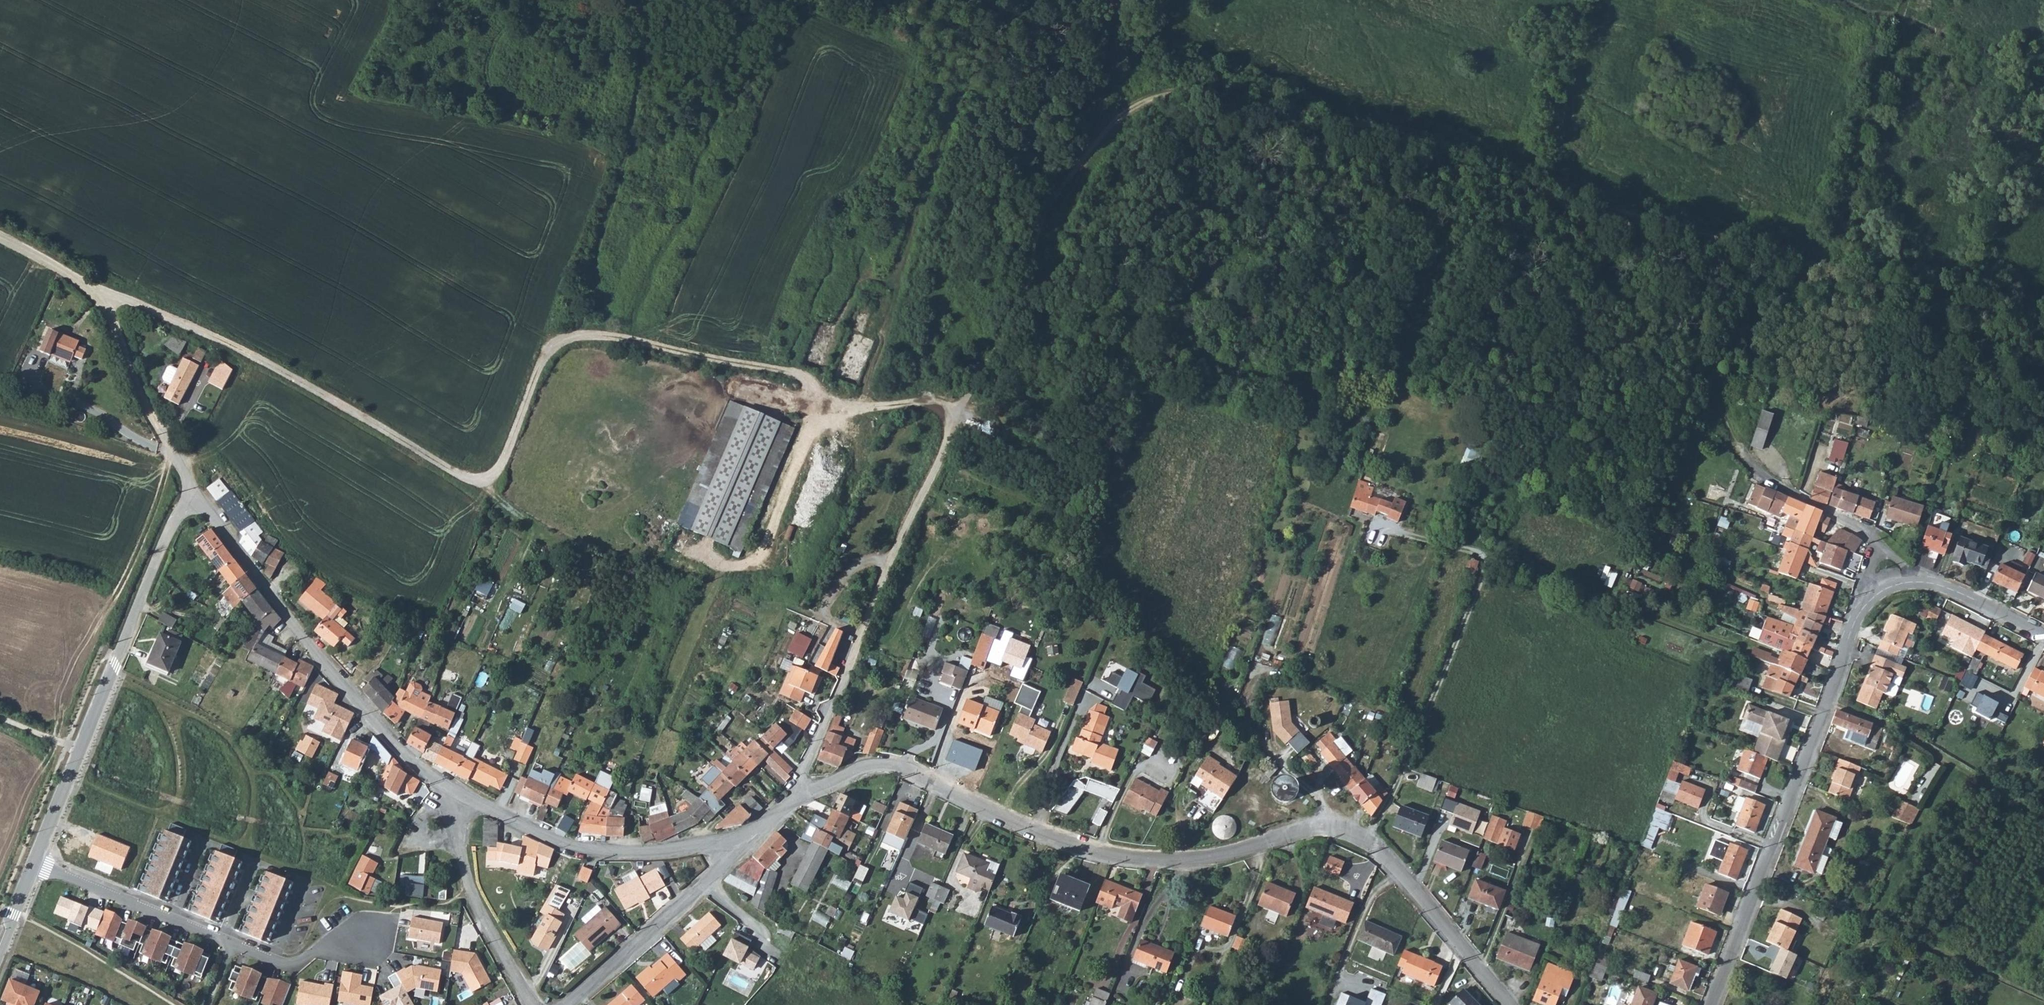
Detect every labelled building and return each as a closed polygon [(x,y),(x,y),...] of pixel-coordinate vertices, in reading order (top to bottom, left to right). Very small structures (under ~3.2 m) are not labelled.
[(52,329),(43,351),(54,356),(55,352),(74,360),(76,356),(84,359),(88,349),(80,345),(81,341),(52,329)] [(173,334),(166,346),(181,354),(187,341),(173,334)] [(204,347),(196,343),(192,351),(201,355),(204,347)] [(175,378),(168,392),(182,398),(199,359),(186,353),(181,365),(174,361),(171,362),(167,373),(168,375),(175,378)] [(228,380),(234,367),(222,357),(210,380),(224,387),(228,380)] [(673,546),(708,561),(718,537),(744,549),(797,424),(733,396),(680,522),(683,523),(673,546)] [(1759,411),(1750,444),(1763,449),(1771,415),(1759,411)] [(1994,435),(1990,448),(1998,450),(2002,437),(1997,436),(1994,435)] [(1837,455),(1845,457),(1849,440),(1835,436),(1829,458),(1835,460),(1837,455)] [(1820,469),(1813,495),(1831,501),(1834,489),(1835,484),(1838,484),(1840,479),(1841,474),(1820,469)] [(1361,473),(1352,499),(1376,507),(1377,505),(1389,510),(1389,512),(1400,516),(1408,496),(1396,492),(1394,499),(1381,493),(1372,490),(1375,483),(1369,481),(1371,477),(1361,473)] [(218,479),(211,484),(221,497),(232,488),(223,475),(218,479)] [(1837,490),(1834,503),(1840,504),(1871,516),(1878,499),(1849,488),(1850,483),(1840,479),(1838,484),(1837,490)] [(232,488),(221,497),(232,511),(246,501),(235,486),(232,488)] [(1770,487),(1762,505),(1776,511),(1779,505),(1786,509),(1792,496),(1770,487)] [(1895,495),(1890,515),(1922,524),(1927,503),(1895,495)] [(1792,496),(1786,509),(1796,513),(1792,524),(1802,528),(1811,505),(1792,496)] [(246,501),(232,511),(243,526),(257,516),(246,501)] [(1811,505),(1802,528),(1816,534),(1819,527),(1827,530),(1833,517),(1833,516),(1824,512),(1825,509),(1811,505)] [(257,516),(243,526),(247,532),(243,536),(255,553),(264,537),(261,534),(267,528),(257,516)] [(1931,524),(1924,545),(1949,554),(1956,533),(1949,531),(1951,523),(1943,520),(1940,528),(1931,524)] [(1785,523),(1783,529),(1788,532),(1791,525),(1785,523)] [(1791,525),(1788,532),(1788,533),(1797,537),(1795,541),(1803,544),(1808,546),(1810,548),(1816,534),(1802,528),(1792,524),(1791,525)] [(1843,525),(1832,540),(1853,548),(1858,551),(1864,540),(1864,537),(1862,535),(1860,534),(1856,531),(1843,525)] [(213,526),(200,536),(224,567),(237,556),(213,526)] [(264,537),(255,553),(260,556),(266,559),(268,558),(276,543),(279,536),(272,533),(269,539),(264,537)] [(1957,553),(1959,555),(1958,559),(1968,563),(1969,559),(1991,566),(1997,546),(1963,535),(1957,553)] [(1832,540),(1825,537),(1821,547),(1828,550),(1825,559),(1845,567),(1853,548),(1832,540)] [(1793,547),(1784,571),(1799,576),(1806,558),(1820,563),(1810,548),(1808,546),(1803,544),(1795,541),(1793,547)] [(276,543),(268,558),(280,564),(288,549),(276,543)] [(237,556),(224,567),(235,581),(248,570),(237,556)] [(2027,573),(2003,561),(1995,578),(2019,590),(2027,573)] [(235,581),(226,589),(238,604),(246,594),(259,583),(248,570),(235,581)] [(2032,589),(2043,595),(2043,574),(2039,572),(2032,589)] [(1825,575),(1822,584),(1836,588),(1838,580),(1825,575)] [(477,588),(488,594),(493,584),(482,578),(477,588)] [(319,580),(300,600),(324,620),(337,604),(321,590),(325,584),(319,580)] [(1810,580),(1802,608),(1828,613),(1836,588),(1822,584),(1810,580)] [(259,583),(246,594),(263,616),(255,623),(256,624),(266,628),(270,620),(274,624),(284,615),(259,583)] [(1771,594),(1770,600),(1780,603),(1781,597),(1771,594)] [(515,598),(511,607),(522,612),(526,603),(515,598)] [(324,620),(319,627),(338,644),(345,635),(353,642),(359,634),(349,626),(352,621),(346,616),(352,607),(347,604),(346,605),(340,600),(337,604),(324,620)] [(1936,602),(1931,614),(1940,619),(1945,609),(1946,607),(1936,602)] [(1802,608),(1788,604),(1786,612),(1799,618),(1796,626),(1801,627),(1804,628),(1804,629),(1820,636),(1821,634),(1826,621),(1831,622),(1833,615),(1828,613),(1802,608)] [(165,607),(161,615),(175,622),(179,614),(165,607)] [(1882,638),(1880,646),(1898,653),(1901,646),(1903,647),(1909,631),(1913,632),(1918,621),(1894,612),(1891,618),(1889,617),(1885,627),(1888,629),(1884,638),(1882,638)] [(1274,645),(1283,617),(1273,614),(1264,641),(1274,645)] [(1951,615),(1942,633),(1965,644),(1960,652),(1972,658),(1976,650),(1984,634),(1985,631),(1951,615)] [(1820,636),(1804,629),(1804,628),(1801,627),(1796,626),(1770,620),(1765,632),(1768,634),(1779,639),(1780,638),(1786,639),(1793,641),(1794,637),(1800,638),(1799,641),(1806,644),(1815,648),(1817,648),(1835,653),(1837,648),(1816,645),(1820,636)] [(172,624),(168,630),(182,636),(184,629),(172,624)] [(256,624),(250,635),(246,644),(255,648),(252,655),(281,669),(288,655),(291,649),(275,641),(278,634),(266,628),(256,624)] [(1759,638),(1762,628),(1753,626),(1750,636),(1759,638)] [(182,636),(168,630),(163,628),(156,644),(158,645),(152,659),(171,667),(183,636),(182,636)] [(990,630),(978,659),(991,665),(1003,634),(990,630)] [(1768,634),(1765,644),(1776,649),(1789,652),(1790,652),(1809,661),(1815,648),(1806,644),(1799,641),(1800,638),(1794,637),(1793,641),(1786,639),(1780,638),(1779,639),(1768,634)] [(1976,650),(2001,663),(2009,648),(1984,634),(1976,650)] [(2009,648),(2001,663),(2015,670),(2022,655),(2009,648)] [(1757,649),(1754,656),(1768,661),(1769,653),(1757,649)] [(1789,652),(1784,665),(1790,668),(1804,674),(1809,661),(1790,652),(1789,652)] [(1877,652),(1866,680),(1869,681),(1876,664),(1895,672),(1903,675),(1908,665),(1877,652)] [(1769,653),(1768,661),(1775,663),(1781,664),(1783,657),(1769,653)] [(281,669),(278,675),(289,680),(295,676),(302,661),(288,655),(281,669)] [(819,655),(815,662),(842,675),(846,666),(835,661),(834,662),(819,655)] [(302,661),(295,676),(292,681),(298,684),(301,678),(310,683),(311,681),(317,668),(318,663),(304,656),(302,661)] [(957,682),(967,686),(975,667),(953,658),(949,669),(961,674),(957,682)] [(799,663),(791,679),(796,681),(804,665),(799,663)] [(1781,664),(1775,663),(1771,673),(1772,674),(1767,685),(1794,697),(1802,679),(1809,682),(1811,677),(1804,674),(1790,668),(1784,665),(1781,664)] [(367,683),(387,705),(399,689),(395,684),(399,680),(391,671),(382,679),(380,676),(386,671),(379,664),(369,673),(373,677),(367,683)] [(1897,693),(1900,686),(1899,684),(1891,681),(1895,672),(1876,664),(1869,681),(1866,680),(1859,697),(1878,705),(1884,690),(1894,695),(1897,693)] [(2024,683),(2043,694),(2043,669),(2035,664),(2024,683)] [(791,679),(786,691),(802,699),(808,688),(810,690),(820,694),(825,685),(822,684),(826,676),(804,665),(796,681),(791,679)] [(1119,690),(1111,707),(1124,713),(1134,697),(1149,705),(1156,691),(1143,684),(1147,678),(1139,674),(1138,676),(1127,670),(1123,679),(1112,674),(1107,683),(1119,690)] [(1067,697),(1077,702),(1087,678),(1077,674),(1067,697)] [(1736,678),(1733,688),(1751,693),(1754,681),(1737,675),(1736,678)] [(399,689),(387,705),(399,718),(406,705),(424,713),(432,696),(433,693),(423,689),(424,685),(423,682),(417,679),(413,680),(410,688),(403,684),(399,689)] [(317,682),(308,702),(320,707),(316,717),(328,722),(324,730),(343,739),(356,710),(346,706),(345,708),(334,704),(339,692),(317,682)] [(1017,732),(1026,736),(1033,739),(1032,743),(1048,750),(1057,730),(1041,723),(1043,719),(1036,716),(1048,690),(1031,682),(1022,701),(1028,704),(1025,711),(1017,732)] [(1996,702),(1974,690),(1968,703),(1973,706),(1971,711),(1986,718),(1988,713),(2005,722),(2008,716),(1993,708),(1996,702)] [(912,695),(904,717),(936,730),(945,708),(912,695)] [(424,713),(414,736),(427,747),(426,750),(438,756),(449,731),(442,728),(441,731),(439,736),(432,734),(435,728),(431,727),(436,716),(449,722),(456,707),(432,696),(424,713)] [(968,699),(958,722),(990,736),(1000,713),(968,699)] [(1291,700),(1272,702),(1274,729),(1286,743),(1288,741),(1299,754),(1310,742),(1293,722),(1291,700)] [(1771,755),(1781,758),(1788,739),(1785,737),(1792,718),(1752,702),(1747,716),(1767,723),(1757,749),(1771,755)] [(813,713),(797,704),(790,716),(806,725),(813,713)] [(1076,738),(1070,751),(1092,759),(1090,765),(1109,773),(1118,752),(1102,746),(1101,749),(1098,748),(1110,719),(1104,716),(1107,709),(1097,705),(1095,712),(1092,711),(1079,740),(1076,738)] [(1220,705),(1200,706),(1205,712),(1208,715),(1222,714),(1220,705)] [(1840,708),(1835,721),(1851,727),(1847,736),(1866,744),(1874,722),(1840,708)] [(1205,712),(1201,722),(1213,720),(1208,715),(1205,712)] [(836,716),(832,727),(844,732),(849,721),(836,716)] [(767,729),(764,732),(775,743),(784,733),(791,741),(796,735),(789,729),(779,719),(777,718),(767,729)] [(1785,737),(1788,739),(1796,719),(1792,718),(1785,737)] [(876,723),(864,752),(870,752),(876,752),(886,727),(881,725),(876,723)] [(531,726),(525,739),(532,742),(538,729),(531,726)] [(832,727),(820,755),(830,759),(838,739),(841,740),(844,733),(844,732),(832,727)] [(416,787),(421,775),(409,767),(407,766),(407,764),(401,758),(378,730),(373,742),(380,745),(392,758),(386,772),(390,773),(386,782),(386,784),(400,790),(404,779),(407,780),(406,782),(416,787)] [(449,731),(438,756),(460,767),(467,751),(449,742),(454,731),(450,730),(449,731)] [(764,732),(756,739),(756,740),(788,770),(794,765),(774,745),(775,743),(764,732)] [(844,733),(841,740),(851,744),(854,747),(858,739),(844,733)] [(1325,754),(1345,778),(1359,767),(1350,756),(1356,751),(1345,737),(1341,740),(1334,733),(1320,744),(1327,752),(1325,754)] [(1889,737),(1880,734),(1877,740),(1886,744),(1889,737)] [(302,740),(297,750),(315,759),(323,742),(308,735),(304,741),(302,740)] [(467,751),(460,767),(471,771),(473,767),(478,769),(483,756),(476,752),(481,741),(474,737),(467,751)] [(522,749),(526,740),(518,737),(515,746),(522,749)] [(1154,749),(1158,741),(1150,737),(1146,744),(1154,749)] [(756,739),(747,748),(759,761),(764,756),(785,778),(790,772),(788,770),(756,740),(756,739)] [(830,759),(842,763),(845,761),(846,756),(848,757),(849,756),(854,752),(857,751),(854,747),(851,744),(841,740),(838,739),(830,759)] [(983,750),(953,739),(946,760),(975,771),(983,750)] [(518,757),(530,762),(537,745),(526,740),(522,749),(518,757)] [(344,762),(360,769),(368,748),(354,741),(344,762)] [(1748,746),(1745,753),(1768,762),(1771,755),(1757,749),(1748,746)] [(735,748),(730,752),(736,759),(749,771),(759,761),(747,748),(741,754),(735,748)] [(1768,762),(1745,753),(1740,767),(1763,777),(1768,762)] [(1202,802),(1216,811),(1240,775),(1223,764),(1224,762),(1212,754),(1200,773),(1207,779),(1205,783),(1211,787),(1202,802)] [(483,756),(478,769),(492,776),(498,762),(483,756)] [(537,766),(527,790),(548,799),(555,783),(564,762),(553,757),(551,761),(541,757),(537,766)] [(723,758),(719,763),(736,780),(738,782),(749,771),(736,759),(730,765),(723,758)] [(1835,779),(1830,793),(1848,800),(1861,765),(1841,758),(1835,774),(1837,775),(1835,779)] [(711,781),(709,784),(711,785),(713,784),(723,794),(736,780),(719,763),(716,760),(703,773),(711,781)] [(1677,760),(1667,786),(1676,789),(1683,770),(1693,774),(1695,766),(1677,760)] [(530,763),(519,787),(527,790),(537,766),(530,763)] [(1274,764),(1267,774),(1273,778),(1279,768),(1274,764)] [(1359,767),(1345,778),(1355,790),(1369,779),(1368,778),(1359,767)] [(615,776),(602,770),(601,772),(600,775),(612,780),(615,776)] [(331,771),(327,779),(326,784),(334,788),(340,776),(331,771)] [(1440,777),(1425,771),(1420,784),(1436,790),(1440,777)] [(386,772),(382,781),(386,782),(390,773),(386,772)] [(548,799),(543,813),(548,815),(554,802),(560,805),(567,789),(572,792),(574,788),(590,795),(592,792),(598,779),(581,772),(578,780),(564,773),(559,784),(555,783),(548,799)] [(598,779),(610,785),(612,780),(600,775),(598,779)] [(1079,778),(1059,807),(1073,812),(1090,788),(1112,795),(1111,796),(1117,799),(1122,785),(1094,776),(1091,783),(1083,777),(1079,778)] [(1745,777),(1742,784),(1757,790),(1760,784),(1745,777)] [(1139,805),(1160,816),(1172,792),(1164,788),(1162,791),(1135,778),(1123,801),(1137,808),(1139,805)] [(598,795),(588,810),(601,810),(610,785),(598,779),(592,792),(598,795)] [(1369,779),(1355,790),(1377,816),(1387,801),(1385,798),(1391,793),(1385,785),(1378,790),(1369,779)] [(1280,787),(1280,792),(1280,794),(1282,797),(1286,799),(1291,800),(1295,799),(1297,797),(1300,794),(1300,789),(1299,785),(1297,783),(1294,781),(1291,780),(1287,780),(1284,781),(1282,783),(1280,787)] [(421,781),(415,793),(423,797),(429,785),(421,781)] [(691,805),(673,812),(680,828),(700,819),(706,814),(710,817),(719,808),(703,794),(701,792),(689,784),(685,789),(697,799),(691,805)] [(701,792),(703,794),(719,808),(728,800),(723,794),(713,784),(711,785),(709,784),(701,792)] [(588,810),(584,827),(608,828),(609,811),(610,811),(612,808),(618,793),(619,789),(610,785),(601,810),(588,810)] [(649,799),(651,788),(643,787),(641,798),(649,799)] [(844,789),(836,805),(852,813),(862,818),(865,811),(864,810),(868,801),(861,798),(844,789)] [(754,792),(745,800),(754,810),(756,811),(765,802),(754,792)] [(618,793),(612,808),(624,810),(627,803),(623,802),(626,797),(618,793)] [(1740,795),(1736,807),(1743,810),(1739,822),(1757,830),(1768,802),(1749,795),(1748,797),(1740,795)] [(656,809),(656,811),(656,821),(657,826),(661,836),(680,828),(673,812),(672,804),(670,796),(656,801),(656,809)] [(880,797),(876,804),(889,810),(893,803),(880,797)] [(890,828),(907,837),(923,807),(905,798),(899,809),(901,810),(898,814),(897,814),(890,828)] [(1442,798),(1439,808),(1450,813),(1446,824),(1469,832),(1477,811),(1442,798)] [(743,799),(735,807),(746,818),(754,810),(745,800),(743,799)] [(1907,805),(1901,817),(1913,821),(1921,806),(1909,800),(1907,805)] [(1900,801),(1893,815),(1901,817),(1907,805),(1900,801)] [(820,814),(817,821),(821,824),(837,832),(834,838),(840,841),(850,847),(858,830),(847,824),(852,813),(836,805),(830,818),(820,814)] [(1405,805),(1397,823),(1414,830),(1414,832),(1425,836),(1433,816),(1405,805)] [(726,815),(720,822),(721,823),(746,818),(735,807),(726,815)] [(1101,825),(1108,811),(1101,807),(1093,821),(1101,825)] [(488,810),(486,841),(491,841),(499,842),(500,835),(500,816),(488,810)] [(609,811),(608,828),(625,829),(626,813),(610,811),(609,811)] [(644,811),(643,820),(647,837),(661,836),(657,826),(656,821),(656,811),(644,811)] [(1541,814),(1533,811),(1528,822),(1536,825),(1541,814)] [(1214,820),(1212,824),(1213,829),(1215,834),(1218,837),(1222,838),(1227,838),(1231,837),(1234,835),(1236,832),(1238,828),(1237,822),(1235,818),(1233,816),(1228,814),(1225,813),(1221,814),(1217,816),(1214,820)] [(1510,820),(1496,814),(1486,837),(1518,850),(1524,833),(1508,827),(1510,820)] [(1809,831),(1806,838),(1825,845),(1834,826),(1810,817),(1806,830),(1809,831)] [(577,818),(572,827),(577,829),(581,821),(577,818)] [(928,819),(920,837),(948,850),(956,832),(928,819)] [(1654,819),(1645,843),(1652,845),(1662,821),(1654,819)] [(143,889),(163,897),(164,894),(173,897),(176,890),(167,887),(168,884),(177,888),(180,880),(171,877),(172,874),(181,878),(184,871),(175,867),(176,864),(185,868),(188,861),(179,857),(181,854),(190,858),(192,851),(183,847),(185,844),(194,848),(197,841),(189,837),(192,829),(176,823),(173,831),(169,829),(167,834),(166,833),(163,840),(164,840),(163,843),(162,843),(159,849),(160,850),(151,873),(150,873),(147,879),(148,880),(147,883),(146,882),(143,889)] [(821,824),(815,837),(830,845),(836,849),(840,841),(834,838),(837,832),(821,824)] [(761,848),(758,852),(767,860),(777,865),(782,860),(778,856),(783,850),(786,852),(792,845),(786,840),(790,835),(786,831),(780,826),(761,848)] [(499,842),(491,841),(491,854),(519,859),(516,872),(533,875),(538,858),(543,837),(527,829),(524,840),(500,835),(499,842)] [(885,840),(896,843),(898,836),(887,833),(885,840)] [(120,868),(129,847),(99,834),(90,856),(120,868)] [(543,837),(538,858),(550,861),(556,843),(543,837)] [(811,844),(807,853),(821,861),(830,845),(815,837),(811,844)] [(1712,855),(1723,858),(1728,841),(1717,837),(1712,855)] [(1445,838),(1437,857),(1466,869),(1474,849),(1445,838)] [(1825,845),(1806,838),(1803,847),(1799,845),(1794,860),(1816,868),(1825,845)] [(1733,839),(1722,869),(1739,876),(1751,846),(1733,839)] [(194,910),(214,918),(215,914),(224,918),(227,911),(218,907),(219,904),(228,908),(231,901),(222,898),(223,895),(232,899),(235,891),(226,888),(227,885),(236,889),(239,881),(230,878),(231,875),(241,878),(243,871),(234,868),(235,865),(245,869),(248,862),(239,858),(243,850),(227,844),(224,852),(220,850),(218,855),(217,854),(214,860),(215,861),(214,864),(213,864),(210,870),(211,871),(202,894),(201,894),(198,900),(199,900),(198,904),(196,903),(194,910)] [(986,882),(993,885),(999,871),(987,866),(990,857),(969,848),(962,865),(976,871),(971,882),(981,886),(985,885),(986,882)] [(1481,851),(1475,864),(1483,867),(1489,854),(1481,851)] [(744,858),(738,863),(762,875),(767,863),(766,862),(767,860),(758,852),(744,858)] [(807,853),(794,878),(799,880),(809,885),(821,861),(807,853)] [(1004,860),(991,854),(990,857),(987,866),(999,871),(1004,860)] [(363,857),(349,886),(368,895),(376,880),(372,878),(378,865),(363,857)] [(586,860),(581,871),(590,876),(592,873),(595,864),(586,860)] [(758,887),(754,895),(768,902),(778,877),(782,867),(777,865),(767,860),(766,862),(767,863),(762,875),(758,887)] [(738,863),(727,873),(746,881),(758,887),(762,875),(738,863)] [(861,865),(855,880),(862,883),(868,867),(861,865)] [(405,867),(401,889),(424,892),(427,870),(405,867)] [(427,870),(424,892),(438,894),(440,884),(441,872),(427,870)] [(641,876),(617,889),(628,909),(651,897),(651,894),(667,886),(658,870),(642,878),(641,876)] [(295,889),(298,882),(270,871),(268,875),(267,875),(265,881),(266,881),(264,885),(263,885),(260,891),(262,891),(252,914),(251,914),(248,920),(249,921),(248,924),(247,924),(244,931),(264,939),(265,935),(274,939),(277,932),(268,928),(270,925),(279,929),(281,922),(272,918),(274,915),(283,919),(285,912),(276,908),(278,905),(287,909),(290,902),(281,898),(282,895),(291,899),(294,892),(285,888),(286,885),(295,889)] [(636,871),(624,876),(626,881),(638,875),(636,871)] [(1064,871),(1054,894),(1082,906),(1092,883),(1064,871)] [(1116,878),(1111,894),(1128,901),(1124,912),(1136,917),(1147,889),(1116,878)] [(1510,890),(1481,878),(1473,897),(1502,909),(1510,890)] [(565,898),(573,886),(559,880),(552,890),(565,898)] [(1271,882),(1261,903),(1289,915),(1298,893),(1271,882)] [(898,895),(891,912),(922,924),(926,913),(916,909),(921,897),(919,896),(922,888),(911,883),(905,897),(898,895)] [(927,896),(937,900),(942,887),(932,883),(927,896)] [(1706,883),(1698,904),(1718,912),(1723,900),(1726,900),(1729,892),(1706,883)] [(942,887),(937,900),(946,904),(951,891),(942,887)] [(1325,923),(1338,928),(1341,919),(1350,922),(1358,902),(1320,887),(1312,907),(1328,913),(1325,923)] [(1627,887),(1612,924),(1617,926),(1619,927),(1634,890),(1627,887)] [(565,898),(552,890),(548,898),(561,906),(565,898)] [(99,930),(107,911),(91,904),(90,906),(62,895),(55,913),(70,919),(69,921),(83,927),(84,924),(99,930)] [(561,906),(548,898),(543,906),(549,910),(534,935),(536,939),(545,944),(550,944),(561,926),(560,923),(563,918),(562,917),(567,909),(561,906)] [(1214,900),(1206,919),(1233,929),(1240,910),(1214,900)] [(621,924),(605,906),(574,934),(580,940),(589,950),(613,928),(614,930),(621,924)] [(995,907),(988,926),(1018,937),(1026,916),(1016,913),(1015,915),(995,907)] [(116,912),(107,909),(107,911),(99,930),(98,933),(116,941),(117,936),(124,939),(122,944),(136,950),(139,941),(145,944),(142,952),(168,963),(172,954),(177,956),(174,964),(204,976),(213,954),(131,921),(130,923),(124,921),(124,919),(114,915),(116,912)] [(1781,948),(1787,951),(1802,920),(1780,910),(1765,940),(1781,948)] [(722,925),(710,912),(700,920),(701,922),(693,928),(692,927),(682,937),(694,950),(700,944),(705,949),(716,940),(711,934),(722,925)] [(417,914),(412,934),(441,940),(445,919),(417,914)] [(1364,919),(1356,938),(1393,953),(1402,933),(1364,919)] [(1694,921),(1685,943),(1708,952),(1717,930),(1694,921)] [(1612,924),(1605,940),(1610,942),(1617,926),(1612,924)] [(735,934),(723,958),(740,966),(740,964),(754,971),(760,959),(751,952),(747,950),(751,943),(735,934)] [(1533,967),(1541,947),(1509,934),(1499,957),(1507,961),(1506,962),(1516,967),(1518,961),(1533,967)] [(1249,938),(1241,935),(1237,947),(1244,949),(1249,938)] [(1147,936),(1139,956),(1171,968),(1179,948),(1147,936)] [(591,953),(589,950),(580,940),(576,944),(572,948),(572,949),(568,952),(564,956),(564,957),(559,960),(569,971),(573,967),(574,968),(578,964),(582,960),(583,960),(587,956),(587,957),(591,953)] [(474,950),(453,945),(450,957),(448,966),(459,969),(469,989),(486,980),(480,968),(483,967),(474,950)] [(1787,951),(1781,948),(1769,972),(1788,979),(1800,955),(1787,951)] [(1411,949),(1403,968),(1423,977),(1433,957),(1428,955),(1428,956),(1411,949)] [(651,964),(637,976),(654,996),(676,977),(680,981),(687,974),(669,952),(661,958),(662,960),(654,967),(651,964)] [(1600,953),(1596,962),(1605,965),(1609,967),(1612,958),(1600,953)] [(1433,957),(1423,977),(1443,985),(1451,966),(1444,964),(1444,962),(1433,957)] [(236,975),(233,983),(260,994),(263,986),(269,989),(266,997),(275,1001),(277,997),(286,1000),(295,979),(287,976),(286,978),(240,959),(233,974),(236,975)] [(1551,959),(1547,967),(1553,969),(1556,961),(1551,959)] [(1678,971),(1674,980),(1691,987),(1696,974),(1699,975),(1702,967),(1683,959),(1680,966),(1678,971)] [(1547,967),(1535,997),(1553,1004),(1557,1004),(1562,992),(1565,985),(1571,988),(1575,978),(1565,974),(1568,966),(1556,961),(1553,969),(1547,967)] [(1596,962),(1591,976),(1600,980),(1605,965),(1596,962)] [(419,984),(436,987),(441,966),(424,963),(424,964),(417,963),(411,965),(410,964),(400,969),(409,988),(419,984)] [(1568,966),(1565,974),(1575,978),(1578,970),(1568,966)] [(486,980),(488,979),(483,967),(480,968),(486,980)] [(1696,974),(1691,987),(1695,989),(1700,976),(1702,976),(1705,968),(1702,967),(1699,975),(1696,974)] [(400,968),(393,972),(398,985),(396,986),(395,984),(383,990),(390,1004),(393,1004),(397,1003),(397,1004),(417,1004),(409,988),(400,969),(400,968)] [(368,1004),(372,1004),(376,987),(363,985),(365,974),(346,970),(340,1000),(368,1004)] [(1639,970),(1636,977),(1650,983),(1653,976),(1639,970)] [(336,985),(327,983),(327,985),(303,980),(298,1003),(309,1004),(331,1004),(336,985)] [(636,981),(608,1004),(634,1004),(637,1002),(639,1004),(649,996),(636,981)] [(1100,1004),(1108,1004),(1115,987),(1106,983),(1102,982),(1093,1003),(1100,1004)] [(27,989),(12,983),(4,1003),(8,1004),(20,1004),(27,989)] [(1565,985),(1562,992),(1569,994),(1571,988),(1565,985)] [(1635,987),(1627,1004),(1647,1004),(1652,994),(1635,987)] [(1363,1003),(1362,1004),(1381,1004),(1385,995),(1369,988),(1363,1003)] [(41,995),(27,989),(20,1004),(37,1004),(41,995)] [(1483,1000),(1482,1001),(1473,991),(1456,1004),(1487,1004),(1483,1000)] [(1340,1004),(1362,1004),(1363,1003),(1344,994),(1340,1004)]
